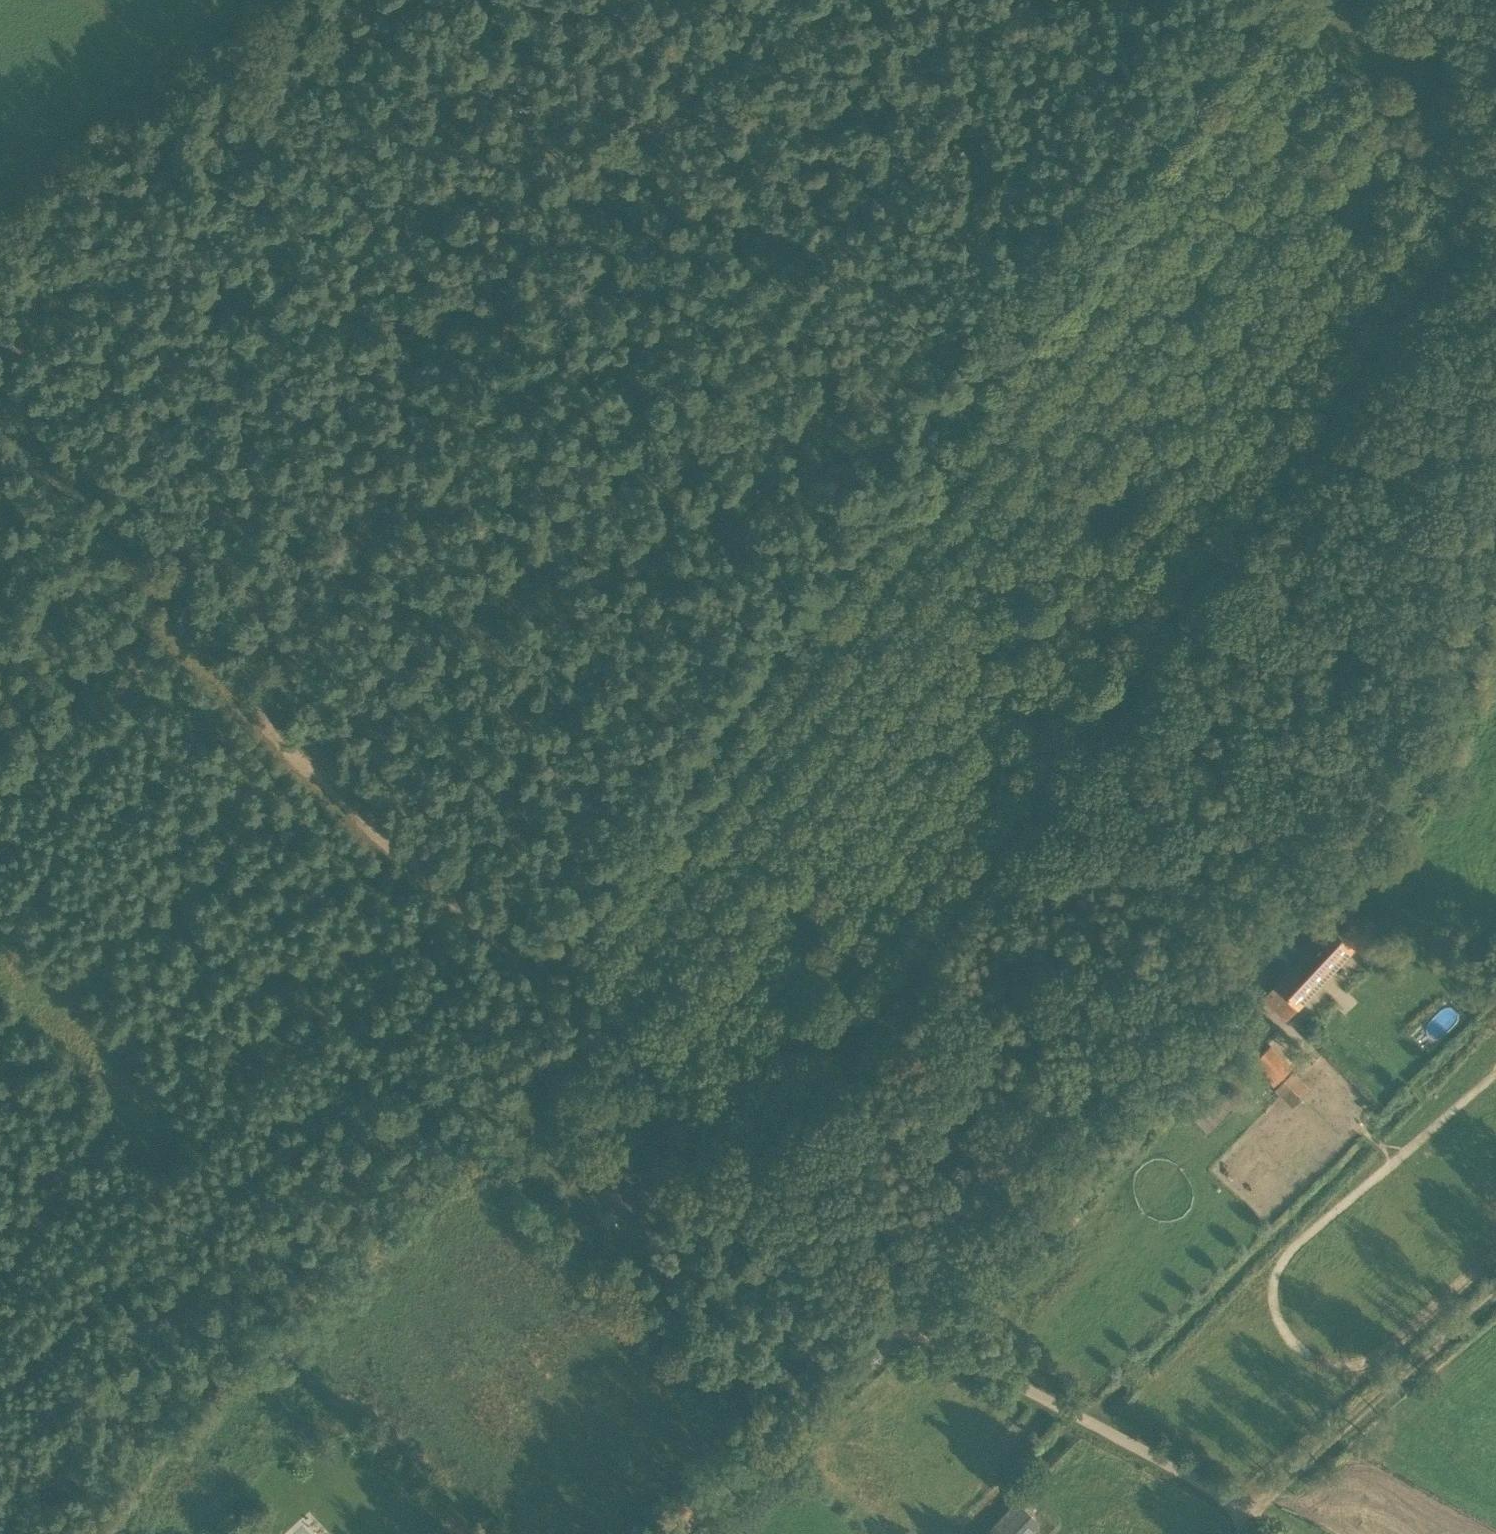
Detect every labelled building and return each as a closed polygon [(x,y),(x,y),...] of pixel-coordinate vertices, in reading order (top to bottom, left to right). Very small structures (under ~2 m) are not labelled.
[(1353,948),(1330,926),(1263,998),(1286,1020),(1353,948)] [(1270,1044),(1251,1063),(1273,1085),(1292,1065),(1270,1044)] [(1040,1523),(1016,1500),(983,1533),(1029,1533),(1040,1523)]
